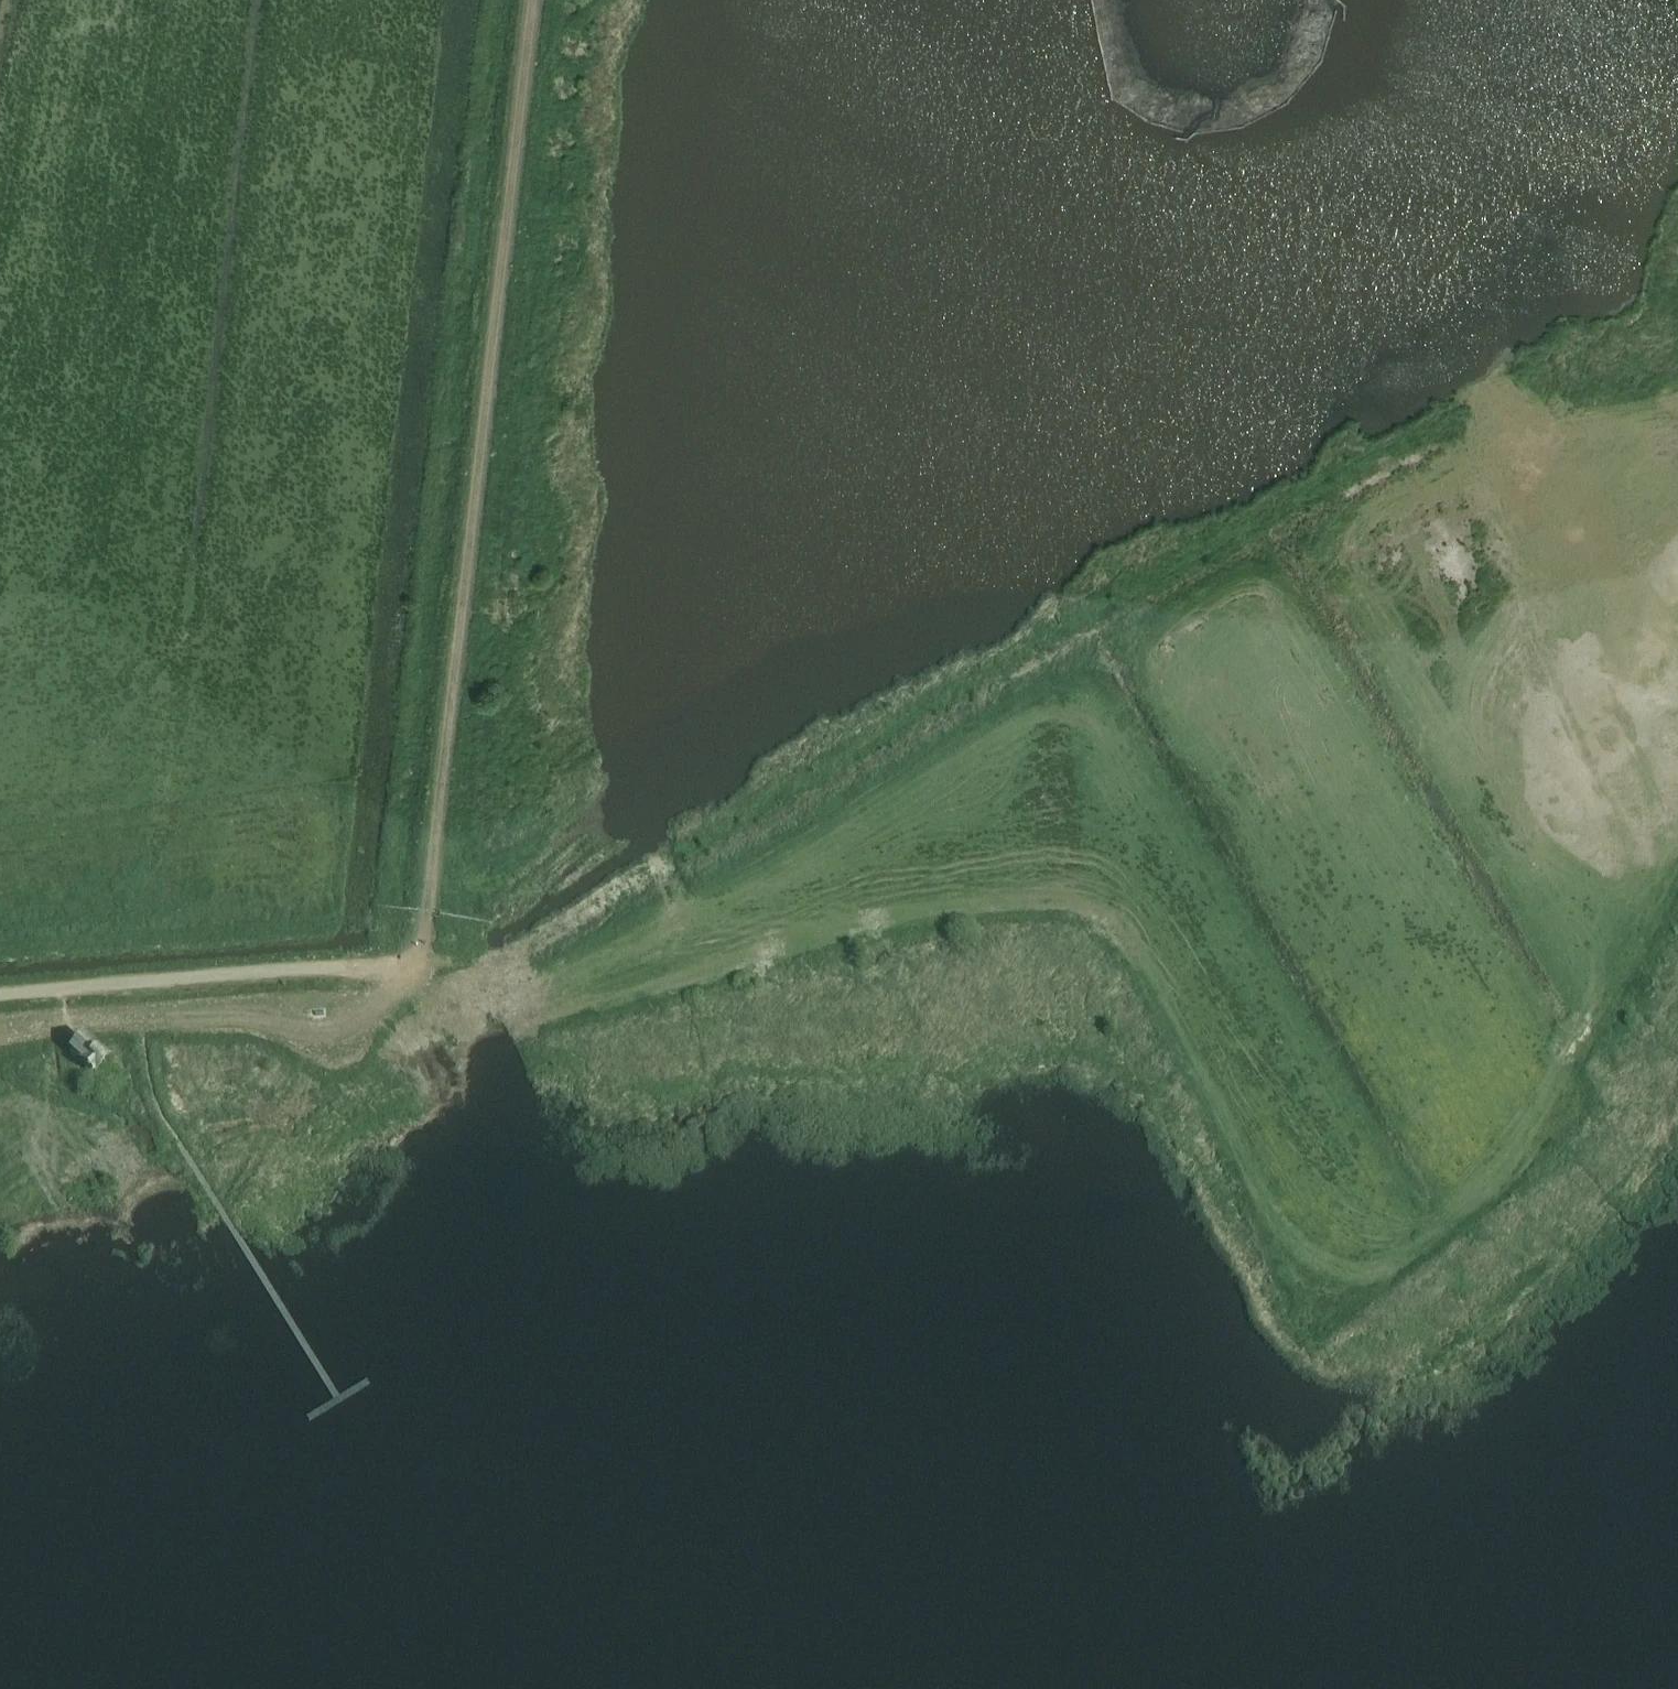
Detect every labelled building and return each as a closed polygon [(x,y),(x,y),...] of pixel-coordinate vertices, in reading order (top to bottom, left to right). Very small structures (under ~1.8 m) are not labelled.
[(106,1069),(78,1045),(65,1060),(93,1084),(106,1069)]
